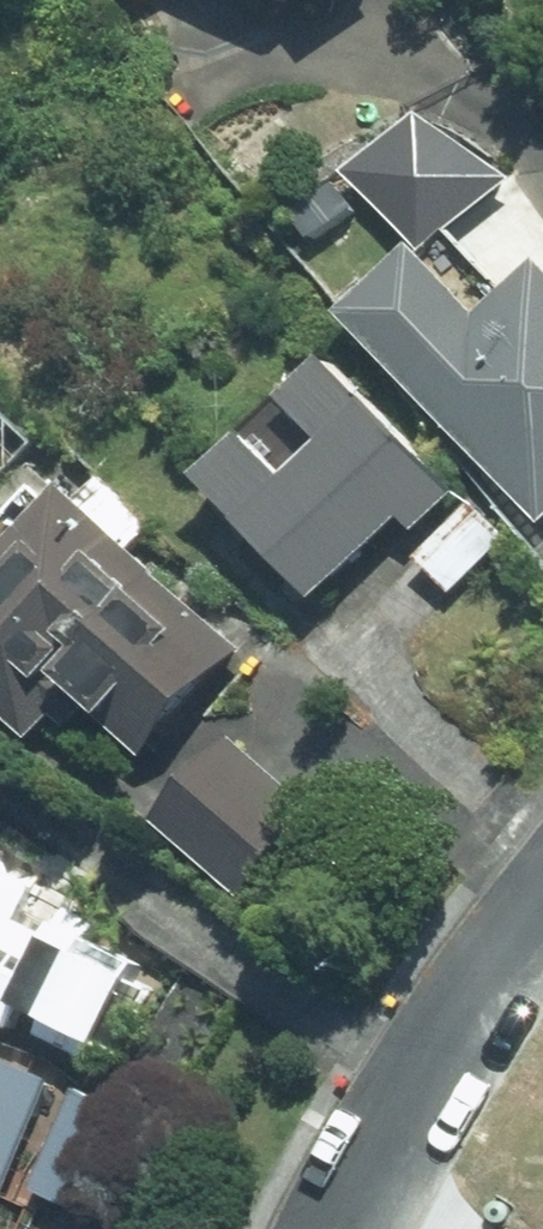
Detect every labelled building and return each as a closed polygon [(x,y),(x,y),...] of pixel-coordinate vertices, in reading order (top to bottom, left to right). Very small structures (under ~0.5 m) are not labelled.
[(353,304),(542,516),(542,260),(492,309),(428,238),(353,304)] [(336,352),(205,472),(326,603),(456,484),(336,352)] [(0,398),(0,482),(43,436),(0,398)] [(251,640),(69,478),(0,554),(0,696),(38,732),(60,709),(130,770),(251,640)] [(477,496),(420,550),(456,589),(514,536),(477,496)] [(162,821),(245,896),(320,805),(238,731),(162,821)] [(90,1064),(147,954),(0,878),(0,1018),(90,1064)] [(0,1053),(0,1195),(53,1077),(0,1053)] [(167,1123),(86,1085),(39,1187),(120,1224),(167,1123)]
